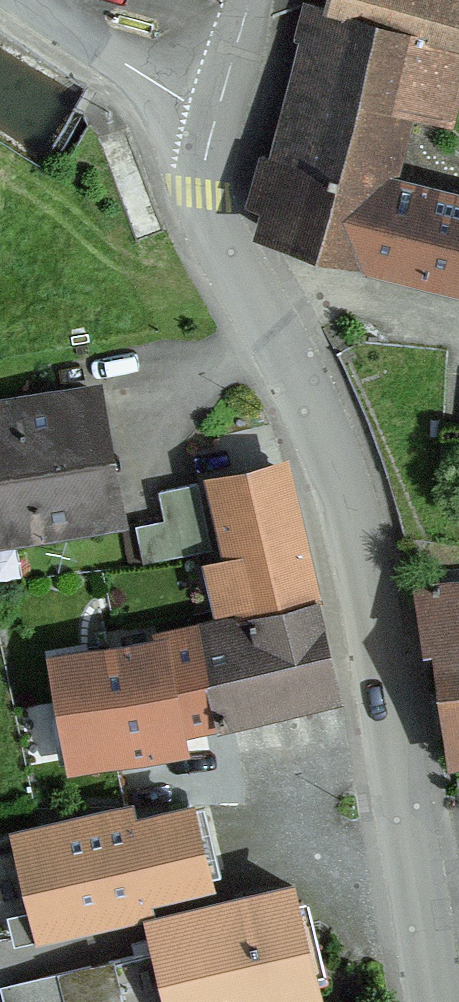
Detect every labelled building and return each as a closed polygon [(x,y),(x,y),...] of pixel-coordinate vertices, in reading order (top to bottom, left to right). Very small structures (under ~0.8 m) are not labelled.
[(258,159),(244,207),(268,213),(262,233),(363,259),(384,181),(403,116),(436,126),(442,127),(458,65),(458,0),(329,0),(326,11),(303,5),(293,40),(316,46),(306,84),(304,83),(281,165),(258,159)] [(384,181),(363,259),(458,284),(458,200),(384,181)] [(99,456),(87,392),(0,408),(0,474),(99,456)] [(309,602),(278,466),(266,426),(211,440),(221,478),(237,551),(235,552),(248,603),(252,615),(309,602)] [(111,520),(99,456),(0,474),(0,541),(111,520)] [(211,554),(197,485),(153,494),(167,563),(211,554)] [(435,586),(435,584),(424,585),(424,586),(415,587),(425,647),(433,646),(449,757),(458,756),(458,584),(435,586)] [(106,655),(121,740),(332,691),(310,602),(309,602),(252,615),(248,603),(185,616),(189,637),(106,655)] [(122,810),(12,837),(36,934),(106,917),(102,903),(201,879),(185,810),(126,824),(122,810)] [(58,976),(64,1001),(271,1001),(313,992),(312,986),(323,983),(318,957),(302,946),(288,889),(147,922),(155,953),(58,976)]
